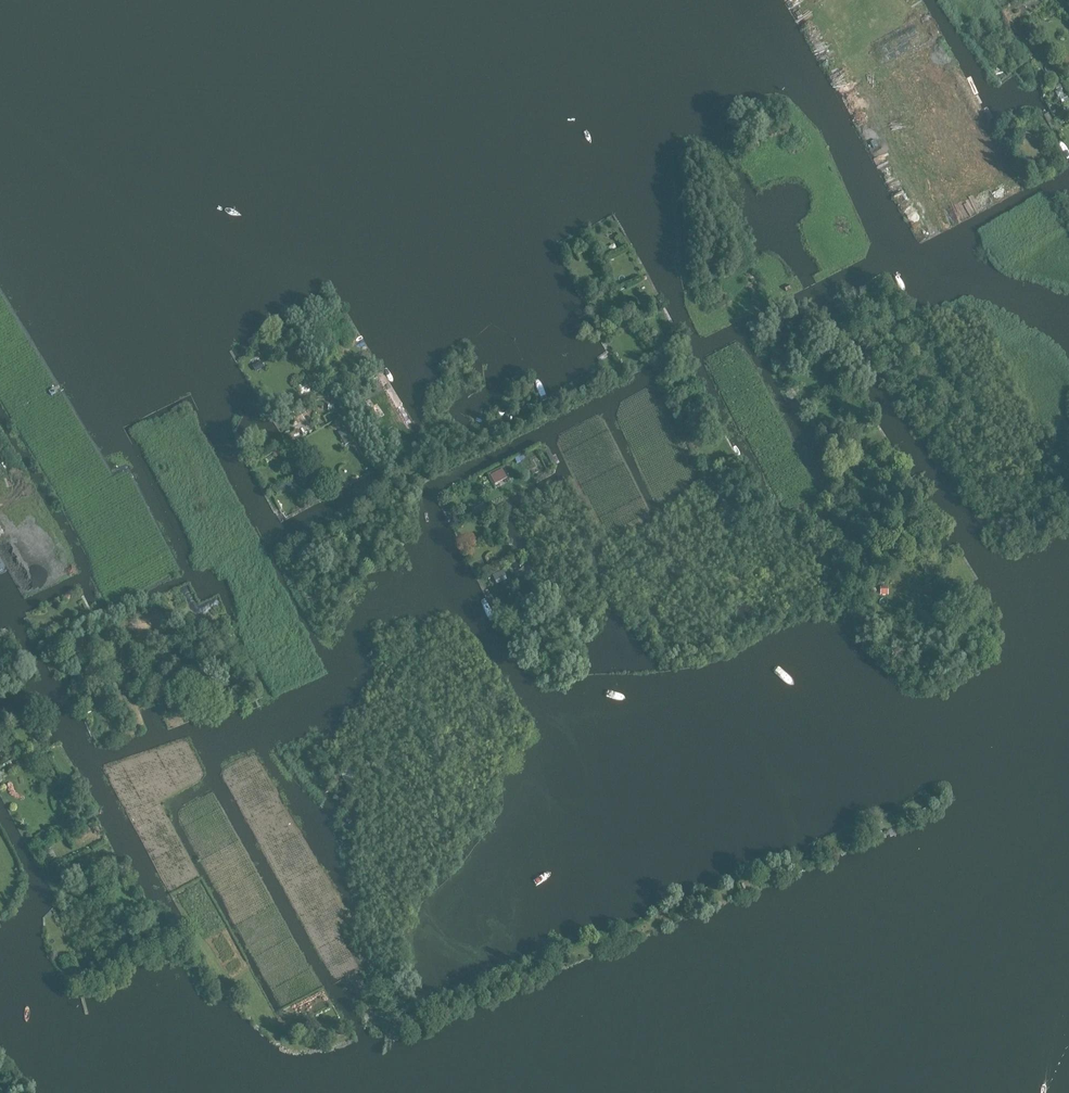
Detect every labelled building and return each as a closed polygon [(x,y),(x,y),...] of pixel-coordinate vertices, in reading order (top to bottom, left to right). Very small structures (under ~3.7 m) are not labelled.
[(1064,95),(1062,89),(1056,92),(1058,98),(1064,95)] [(1060,97),(1062,103),(1068,100),(1068,99),(1067,94),(1060,97)] [(618,250),(615,244),(610,247),(613,253),(618,250)] [(265,367),(261,361),(252,366),(256,372),(265,367)] [(311,416),(307,410),(295,416),(299,423),(311,416)] [(352,438),(346,428),(338,433),(344,442),(352,438)] [(507,478),(503,469),(490,475),(495,484),(507,478)] [(293,487),(290,482),(275,490),(278,495),(293,487)] [(497,585),(507,580),(503,571),(492,576),(497,585)] [(212,606),(221,607),(222,601),(205,599),(204,606),(212,607),(212,606)] [(212,671),(222,668),(218,654),(208,657),(212,671)] [(23,760),(16,763),(18,768),(25,764),(23,760)] [(353,767),(341,773),(346,784),(358,778),(353,767)]
